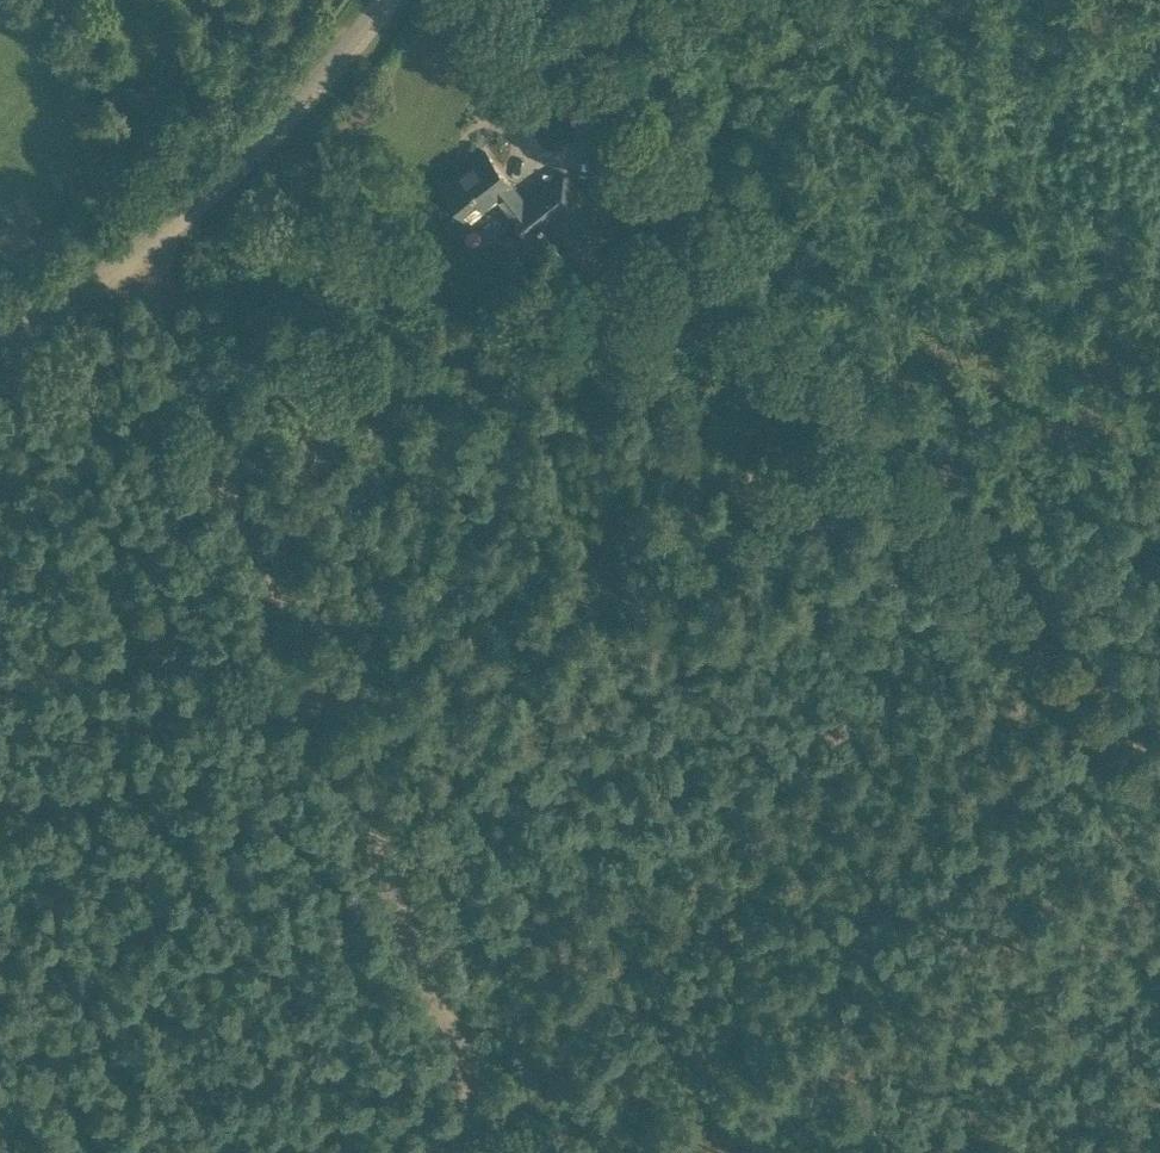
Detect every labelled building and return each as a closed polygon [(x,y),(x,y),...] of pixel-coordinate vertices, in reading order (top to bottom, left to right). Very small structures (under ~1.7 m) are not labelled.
[(496,194),(511,213),(526,202),(511,183),(512,183),(486,150),(442,184),(468,216),(496,194)] [(526,202),(511,213),(527,234),(549,216),(580,254),(610,231),(564,171),(526,202)]
